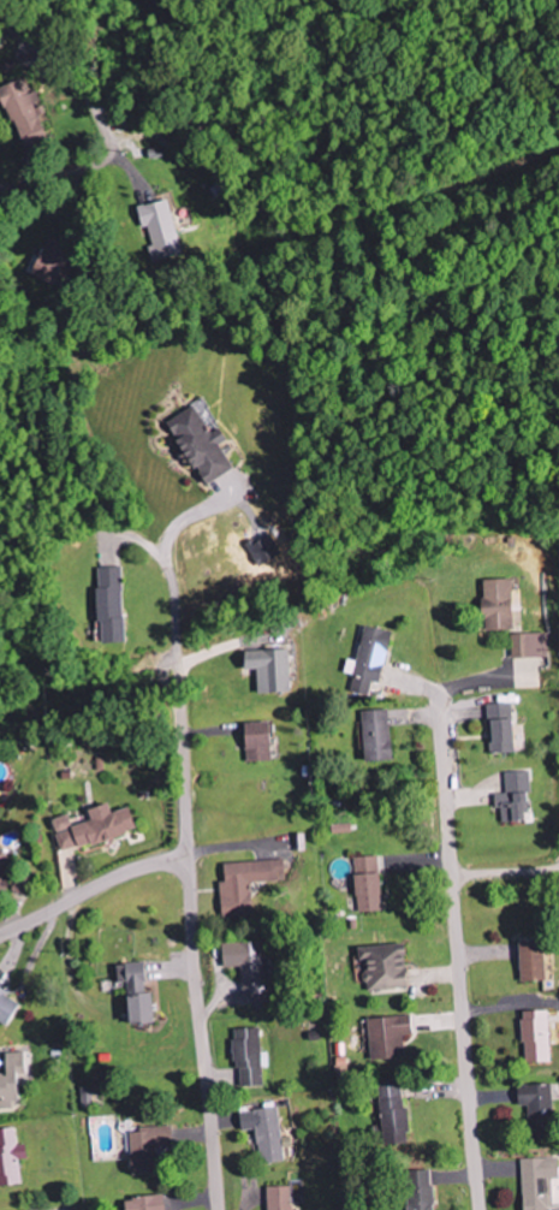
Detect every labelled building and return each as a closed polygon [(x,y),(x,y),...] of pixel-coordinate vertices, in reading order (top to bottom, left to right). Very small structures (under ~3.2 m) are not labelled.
[(43,136),(32,105),(39,103),(35,92),(27,95),(21,78),(0,86),(0,101),(16,146),(43,136)] [(181,254),(167,200),(140,208),(154,261),(181,254)] [(63,264),(36,254),(28,276),(55,286),(63,264)] [(244,547),(254,567),(278,556),(268,536),(244,547)] [(121,643),(119,567),(93,568),(95,644),(121,643)] [(508,580),(480,580),(481,631),(509,630),(508,580)] [(348,695),(368,698),(370,683),(380,685),(389,632),(360,627),(348,695)] [(547,658),(547,634),(510,635),(510,659),(547,658)] [(288,693),(287,650),(239,651),(240,671),(254,670),(255,694),(288,693)] [(512,754),(511,704),(485,705),(486,754),(512,754)] [(388,762),(387,711),(359,711),(360,763),(388,762)] [(241,725),(242,763),(269,762),(268,724),(241,725)] [(499,824),(521,823),(520,804),(529,804),(527,772),(503,773),(503,795),(491,795),(492,810),(498,809),(499,824)] [(126,808),(107,814),(105,805),(85,811),(88,822),(71,827),(68,816),(51,821),(60,854),(133,832),(126,808)] [(355,914),(380,912),(376,857),(351,859),(355,914)] [(250,884),(284,882),(283,860),(223,864),(224,882),(218,883),(220,918),(252,917),(250,884)] [(240,996),(263,995),(261,943),(220,944),(221,969),(239,968),(240,996)] [(542,982),(541,943),(515,944),(516,982),(542,982)] [(355,947),(355,964),(363,963),(363,991),(406,989),(405,946),(355,947)] [(150,1024),(149,994),(144,994),(143,965),(113,966),(114,984),(121,984),(122,1025),(150,1024)] [(5,1030),(20,1005),(0,993),(0,1027),(5,1030)] [(548,1063),(547,1012),(519,1013),(521,1064),(548,1063)] [(366,1019),(368,1060),(402,1059),(402,1038),(410,1037),(409,1017),(366,1019)] [(261,1088),(259,1028),(241,1029),(241,1041),(231,1041),(231,1070),(238,1069),(238,1088),(261,1088)] [(17,1107),(15,1076),(25,1076),(24,1053),(1,1054),(3,1076),(0,1076),(0,1108),(17,1107)] [(525,1106),(526,1121),(537,1121),(536,1115),(551,1115),(550,1085),(514,1087),(515,1106),(525,1106)] [(92,1105),(92,1088),(78,1088),(78,1105),(92,1105)] [(376,1092),(379,1128),(376,1129),(378,1145),(406,1142),(402,1089),(376,1092)] [(279,1138),(277,1109),(238,1112),(240,1131),(255,1130),(258,1165),(283,1162),(282,1149),(290,1148),(289,1137),(279,1138)] [(156,1174),(155,1148),(171,1148),(170,1128),(126,1130),(128,1175),(156,1174)] [(17,1160),(25,1160),(24,1145),(15,1146),(14,1129),(0,1130),(0,1187),(19,1185),(17,1160)] [(551,1207),(550,1181),(557,1181),(556,1158),(518,1160),(520,1209),(558,1209),(558,1206),(551,1207)] [(430,1168),(403,1169),(404,1209),(431,1209),(430,1168)] [(265,1209),(291,1209),(290,1188),(264,1188),(265,1209)] [(162,1197),(120,1200),(121,1209),(163,1209),(162,1197)]
